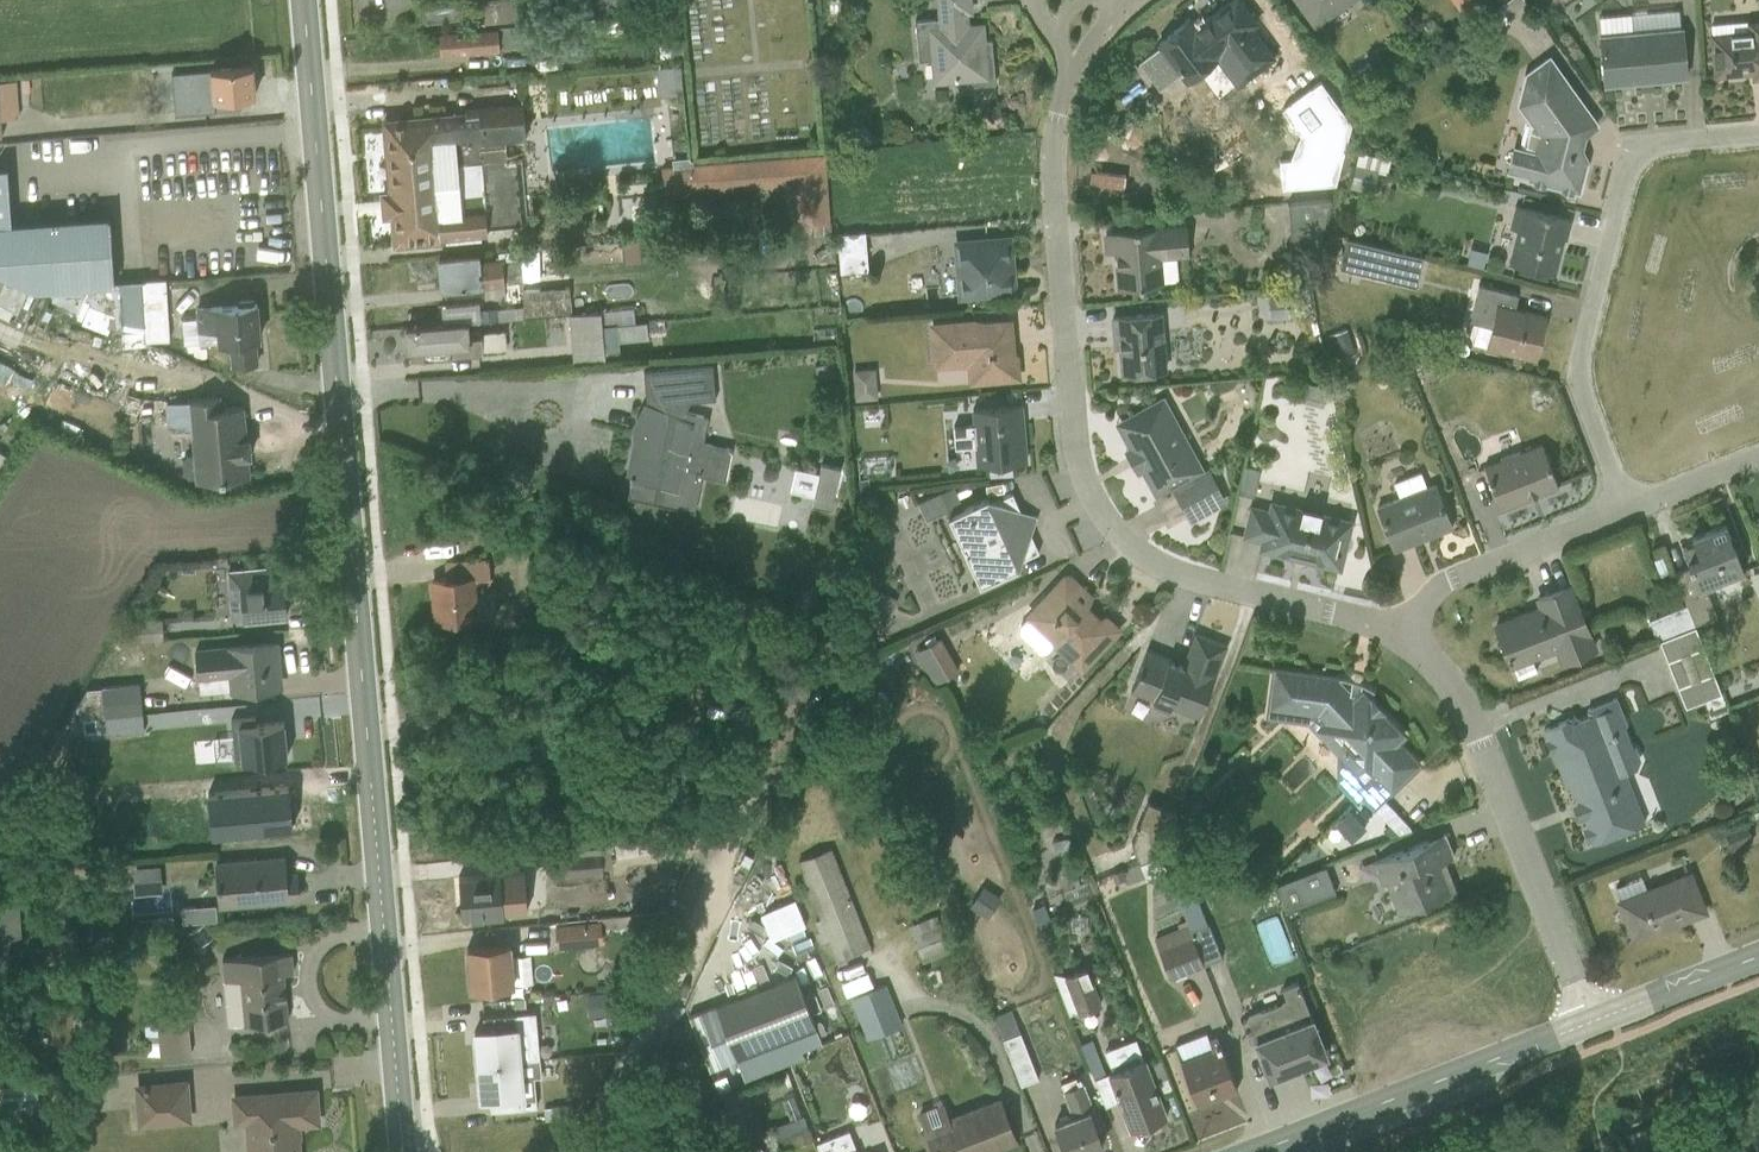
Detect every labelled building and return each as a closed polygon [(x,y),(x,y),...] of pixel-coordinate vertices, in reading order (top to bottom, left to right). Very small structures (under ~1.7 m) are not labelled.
[(524,17),(521,0),(477,0),(465,2),(469,25),(524,17)] [(623,8),(623,0),(582,0),(583,11),(623,8)] [(995,81),(991,37),(983,38),(982,22),(967,23),(965,9),(971,9),(970,0),(935,0),(937,15),(914,17),(918,58),(931,57),(933,81),(970,78),(970,83),(995,81)] [(1276,55),(1253,25),(1257,22),(1241,0),(1227,0),(1194,25),(1188,17),(1158,40),(1159,42),(1134,61),(1135,62),(1139,60),(1158,85),(1178,71),(1185,81),(1216,58),(1236,85),(1276,55)] [(1315,24),(1349,0),(1298,0),(1315,24)] [(1467,20),(1484,10),(1480,3),(1481,2),(1481,0),(1455,0),(1467,20)] [(1528,0),(1500,0),(1498,1),(1499,2),(1482,15),(1492,29),(1530,3),(1528,0)] [(425,22),(463,15),(460,1),(423,8),(425,22)] [(1604,83),(1686,76),(1680,7),(1597,14),(1604,83)] [(648,56),(674,54),(671,12),(656,13),(657,30),(646,31),(648,56)] [(577,28),(600,27),(600,16),(576,18),(577,28)] [(1758,76),(1758,17),(1709,21),(1714,73),(1752,70),(1752,76),(1758,76)] [(441,50),(544,43),(543,32),(535,32),(535,28),(529,28),(528,21),(495,24),(496,27),(439,31),(441,50)] [(1525,177),(1578,190),(1586,159),(1584,153),(1590,127),(1595,123),(1596,121),(1547,53),(1522,71),(1514,102),(1528,121),(1522,145),(1512,142),(1505,170),(1525,175),(1525,177)] [(1358,84),(1376,71),(1367,60),(1350,72),(1358,84)] [(240,93),(254,93),(252,63),(170,70),(174,111),(240,105),(240,93)] [(659,94),(683,92),(680,63),(656,65),(659,94)] [(24,102),(23,78),(0,80),(0,104),(24,102)] [(1322,126),(1340,115),(1323,88),(1302,100),(1313,120),(1317,117),(1322,126)] [(398,238),(486,231),(486,224),(527,221),(521,158),(506,159),(504,135),(526,133),(523,101),(464,105),(465,115),(388,122),(393,190),(382,191),(384,213),(395,212),(398,238)] [(1358,149),(1349,184),(1372,190),(1377,168),(1386,170),(1389,157),(1358,149)] [(830,221),(825,151),(693,160),(692,157),(688,157),(688,154),(672,155),(672,163),(661,164),(662,189),(694,187),(695,190),(791,184),(794,222),(830,221)] [(12,220),(7,164),(0,165),(0,270),(31,286),(51,285),(113,281),(107,214),(12,220)] [(1286,199),(1291,242),(1318,240),(1329,196),(1286,199)] [(1507,260),(1554,272),(1554,270),(1552,270),(1561,235),(1565,237),(1566,235),(1563,234),(1567,218),(1570,218),(1570,217),(1514,202),(1508,226),(1515,227),(1507,260)] [(1188,253),(1185,222),(1105,229),(1107,249),(1115,249),(1118,285),(1163,281),(1161,255),(1188,253)] [(838,270),(867,268),(864,229),(836,231),(838,270)] [(1346,234),(1339,263),(1415,281),(1422,253),(1346,234)] [(956,294),(1012,288),(1007,236),(952,241),(956,294)] [(498,255),(479,257),(479,252),(438,256),(440,287),(522,279),(519,249),(498,251),(498,255)] [(48,299),(0,276),(0,314),(13,320),(16,314),(42,326),(52,307),(46,302),(48,299)] [(140,279),(144,340),(168,337),(165,278),(140,279)] [(140,279),(113,281),(51,285),(52,299),(144,340),(140,279)] [(1471,339),(1534,355),(1545,313),(1514,306),(1518,292),(1478,282),(1469,318),(1476,319),(1471,339)] [(572,312),(570,284),(521,288),(524,316),(568,313),(572,312)] [(1270,314),(1288,312),(1286,294),(1268,295),(1270,314)] [(230,362),(257,360),(255,336),(259,335),(256,300),(254,301),(254,299),(239,300),(239,302),(195,305),(196,315),(181,317),(184,341),(198,340),(198,342),(228,339),(230,362)] [(460,319),(476,318),(475,301),(459,302),(460,319)] [(479,315),(497,317),(498,305),(480,303),(479,315)] [(599,310),(572,312),(568,313),(568,314),(546,316),(549,345),(571,343),(572,359),(620,355),(618,340),(648,337),(646,322),(601,326),(599,310)] [(1122,371),(1167,367),(1161,310),(1112,314),(1114,334),(1118,333),(1122,371)] [(1010,336),(1008,317),(928,324),(932,366),(966,363),(968,378),(1018,374),(1016,354),(1015,353),(1014,352),(1013,352),(1012,352),(1012,350),(1011,349),(1009,348),(1007,348),(1006,339),(1007,339),(1009,338),(1010,336)] [(483,353),(482,350),(505,348),(503,328),(481,330),(481,328),(469,330),(468,320),(406,326),(407,344),(409,346),(414,346),(414,358),(483,353)] [(1335,356),(1355,350),(1347,326),(1327,333),(1335,356)] [(628,494),(694,508),(701,471),(724,477),(730,446),(702,440),(707,414),(685,409),(687,398),(714,396),(710,361),(643,368),(647,400),(643,398),(631,422),(632,438),(623,478),(630,480),(628,494)] [(854,398),(877,396),(874,365),(851,367),(854,398)] [(195,478),(248,474),(247,452),(250,452),(248,436),(245,436),(242,403),(222,405),(220,394),(168,399),(171,429),(191,428),(193,451),(186,451),(182,458),(183,469),(189,475),(194,474),(195,478)] [(1154,493),(1203,466),(1163,394),(1115,421),(1129,447),(1125,449),(1136,470),(1141,468),(1154,493)] [(976,463),(1025,459),(1020,402),(971,406),(972,421),(952,423),(954,445),(974,443),(976,463)] [(1499,505),(1557,482),(1540,440),(1483,463),(1499,505)] [(877,476),(892,475),(889,453),(875,455),(866,457),(868,474),(877,474),(877,476)] [(811,501),(829,505),(839,463),(820,459),(818,469),(795,464),(790,486),(813,491),(811,501)] [(1392,545),(1451,523),(1434,479),(1426,482),(1420,467),(1393,478),(1398,493),(1375,501),(1392,545)] [(1176,487),(1190,514),(1224,495),(1210,469),(1176,487)] [(1236,491),(1253,494),(1257,474),(1240,471),(1236,491)] [(916,499),(925,519),(959,503),(952,484),(916,499)] [(948,512),(979,581),(1017,564),(1019,557),(1038,549),(1012,490),(995,497),(986,495),(948,512)] [(1337,562),(1348,514),(1269,495),(1267,505),(1251,501),(1243,532),(1264,538),(1263,544),(1337,562)] [(1709,580),(1743,568),(1725,520),(1691,534),(1695,545),(1683,551),(1688,564),(1673,569),(1685,601),(1693,619),(1715,611),(1706,586),(1711,584),(1709,580)] [(435,617),(478,614),(475,582),(490,581),(488,556),(445,560),(447,577),(432,579),(435,617)] [(230,617),(285,613),(281,564),(227,568),(229,584),(227,584),(230,617)] [(1750,573),(1758,597),(1758,570),(1750,573)] [(1053,643),(1077,668),(1118,626),(1106,614),(1105,614),(1103,614),(1100,617),(1075,593),(1082,585),(1068,572),(1066,572),(1063,573),(1019,620),(1017,629),(1040,650),(1049,648),(1053,643)] [(1559,660),(1595,646),(1569,581),(1536,594),(1540,603),(1495,621),(1516,675),(1536,667),(1532,656),(1554,647),(1559,660)] [(867,583),(885,625),(897,595),(867,583)] [(1659,636),(1693,622),(1693,619),(1685,601),(1648,615),(1656,637),(1659,636)] [(741,627),(749,617),(732,605),(727,613),(741,627)] [(163,636),(161,616),(132,619),(116,639),(116,641),(163,636)] [(1693,622),(1659,636),(1684,703),(1720,689),(1693,622)] [(1130,687),(1198,714),(1226,642),(1194,629),(1181,662),(1170,657),(1170,655),(1146,646),(1130,687)] [(912,649),(930,682),(958,667),(939,634),(912,649)] [(200,691),(279,684),(275,641),(196,649),(200,691)] [(1373,803),(1418,760),(1396,737),(1403,731),(1361,687),(1357,691),(1348,690),(1349,688),(1335,674),(1274,666),(1267,712),(1307,718),(1338,750),(1338,778),(1354,795),(1360,790),(1373,803)] [(87,687),(69,717),(144,710),(140,682),(87,687)] [(1644,819),(1625,767),(1636,763),(1640,754),(1635,744),(1631,741),(1624,723),(1626,719),(1615,693),(1585,705),(1587,711),(1577,715),(1576,712),(1543,725),(1547,735),(1544,736),(1550,748),(1551,747),(1566,783),(1570,781),(1586,821),(1581,823),(1586,835),(1591,833),(1593,839),(1644,819)] [(231,716),(234,759),(287,754),(283,718),(255,721),(255,714),(231,716)] [(205,790),(209,833),(292,825),(288,783),(205,790)] [(1139,858),(1159,850),(1175,809),(1146,798),(1131,838),(1139,858)] [(1724,829),(1730,846),(1752,838),(1742,811),(1723,819),(1727,828),(1724,829)] [(1385,879),(1397,910),(1455,887),(1446,864),(1440,866),(1437,859),(1453,853),(1444,830),(1372,858),(1381,880),(1385,879)] [(613,848),(612,841),(548,847),(551,874),(602,870),(601,865),(611,865),(610,848),(613,848)] [(872,948),(829,844),(796,857),(819,914),(814,916),(819,927),(816,928),(820,938),(828,935),(839,961),(847,957),(845,952),(860,946),(863,952),(872,948)] [(1165,867),(1159,850),(1139,858),(1144,875),(1165,867)] [(219,903),(298,896),(296,870),(285,871),(284,854),(215,860),(219,903)] [(1287,906),(1334,888),(1324,862),(1277,880),(1287,906)] [(134,891),(162,889),(160,863),(132,865),(134,891)] [(1633,935),(1704,908),(1689,870),(1646,886),(1641,872),(1615,883),(1621,896),(1618,897),(1633,935)] [(481,915),(504,913),(504,907),(523,906),(521,885),(502,887),(500,871),(459,874),(461,912),(481,910),(481,915)] [(1037,925),(1050,921),(1038,893),(1026,897),(1037,925)] [(20,933),(17,895),(0,897),(0,935),(20,933)] [(770,936),(804,922),(793,895),(759,909),(770,936)] [(1190,921),(1208,914),(1201,897),(1183,904),(1190,921)] [(182,920),(216,917),(215,901),(181,905),(182,920)] [(556,943),(602,939),(600,926),(667,919),(667,909),(596,915),(597,918),(554,922),(556,943)] [(924,960),(951,947),(935,911),(902,925),(907,938),(913,936),(924,960)] [(139,925),(172,922),(172,913),(138,916),(139,925)] [(1177,923),(1154,933),(1170,973),(1202,960),(1189,927),(1184,915),(1176,919),(1177,923)] [(1189,927),(1202,960),(1219,953),(1207,920),(1189,927)] [(196,944),(212,934),(205,922),(188,932),(196,944)] [(26,960),(53,957),(51,938),(23,941),(26,960)] [(469,984),(514,980),(511,942),(466,945),(469,984)] [(292,969),(291,949),(222,956),(228,1022),(287,1017),(283,970),(292,969)] [(1078,1010),(1102,1001),(1087,963),(1063,972),(1059,963),(1051,966),(1068,1010),(1077,1007),(1078,1010)] [(709,1066),(736,1056),(744,1075),(804,1052),(801,1046),(821,1038),(793,970),(687,1012),(709,1066)] [(1269,1072),(1325,1050),(1297,978),(1281,983),(1286,994),(1281,995),(1280,998),(1261,1006),(1258,1004),(1247,1009),(1245,1015),(1241,1017),(1252,1044),(1257,1042),(1269,1072)] [(900,1020),(884,979),(850,992),(867,1033),(900,1020)] [(474,1028),(477,1061),(533,1056),(531,1039),(520,1040),(518,1022),(516,1022),(515,1018),(530,1016),(529,1009),(482,1013),(484,1027),(474,1028)] [(1021,1080),(1038,1073),(1020,1028),(1010,1032),(1001,1009),(993,1012),(1021,1080)] [(188,1012),(155,1014),(156,1020),(144,1021),(145,1042),(147,1042),(147,1053),(191,1050),(188,1012)] [(1196,1100),(1236,1085),(1215,1031),(1207,1034),(1205,1027),(1174,1040),(1196,1100)] [(1131,1126),(1166,1112),(1135,1034),(1104,1046),(1111,1067),(1109,1068),(1131,1126)] [(1093,1073),(1104,1069),(1091,1035),(1080,1039),(1093,1073)] [(490,1108),(536,1104),(533,1073),(541,1072),(539,1055),(533,1056),(477,1061),(480,1095),(489,1094),(490,1108)] [(1163,1090),(1171,1086),(1159,1055),(1151,1058),(1163,1090)] [(1102,1141),(1095,1126),(1101,1123),(1078,1071),(1060,1078),(1073,1110),(1053,1118),(1066,1151),(1074,1151),(1102,1141)] [(188,1076),(133,1080),(137,1123),(192,1117),(188,1076)] [(39,1103),(37,1079),(0,1083),(0,1106),(39,1103)] [(314,1087),(230,1094),(233,1123),(244,1122),(247,1151),(293,1151),(292,1136),(295,1136),(297,1135),(298,1133),(297,1120),(317,1119),(314,1087)] [(999,1093),(947,1113),(941,1098),(916,1108),(921,1122),(917,1124),(926,1148),(935,1145),(938,1151),(972,1151),(1016,1136),(999,1093)] [(814,1140),(803,1112),(773,1125),(784,1151),(796,1151),(803,1149),(805,1151),(818,1151),(814,1140)] [(848,1126),(814,1140),(818,1151),(859,1151),(848,1126)]
